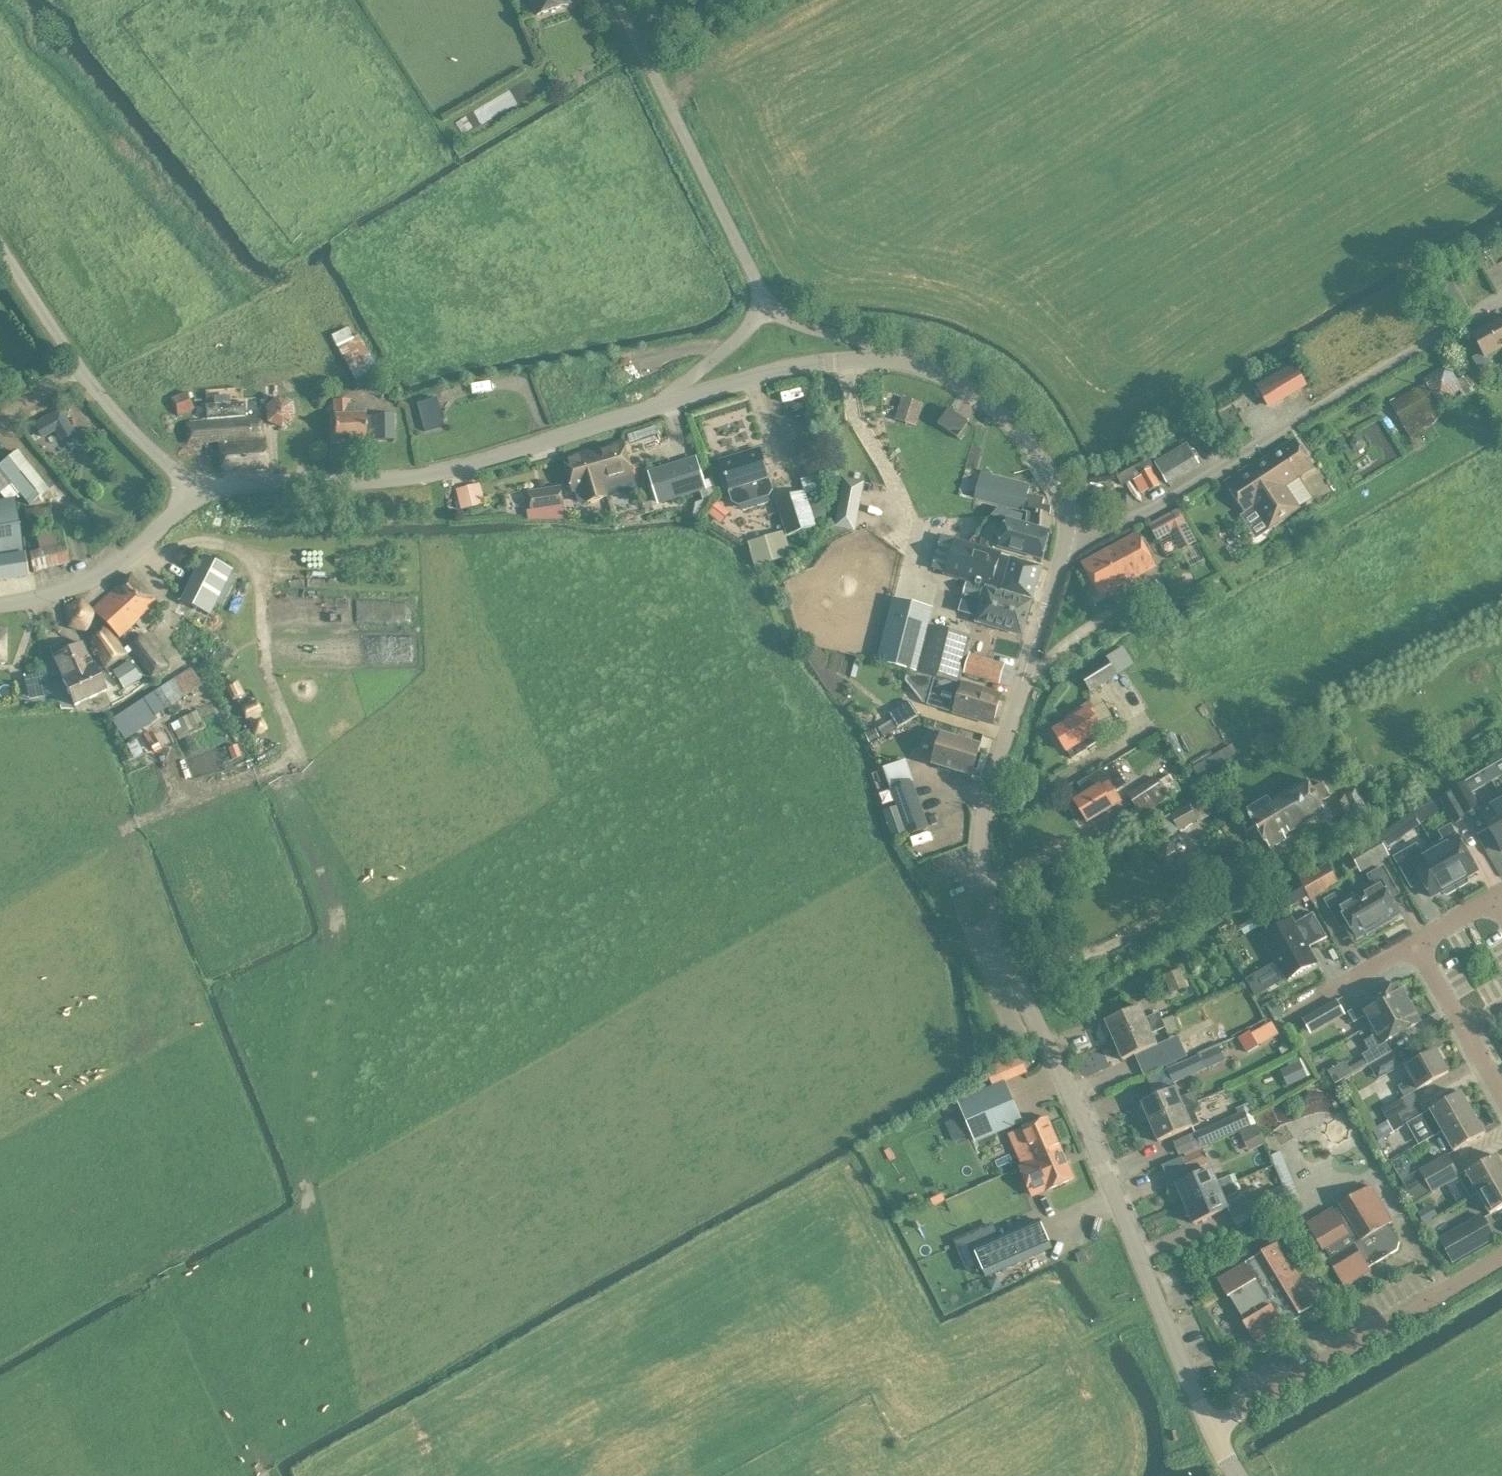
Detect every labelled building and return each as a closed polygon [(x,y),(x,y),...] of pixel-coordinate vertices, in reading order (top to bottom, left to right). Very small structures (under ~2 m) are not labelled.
[(568,0),(530,0),(536,15),(569,4),(568,0)] [(1472,334),(1482,350),(1472,356),(1481,370),(1491,364),(1486,355),(1501,346),(1501,317),(1472,334)] [(331,334),(356,380),(378,368),(359,332),(353,335),(348,325),(331,334)] [(1460,336),(1450,341),(1454,349),(1465,343),(1460,336)] [(1463,388),(1448,362),(1424,376),(1438,402),(1463,388)] [(1304,383),(1293,365),(1269,380),(1280,397),(1304,383)] [(23,390),(32,409),(54,399),(45,380),(23,390)] [(1390,402),(1411,437),(1436,422),(1443,412),(1425,381),(1390,402)] [(194,410),(188,391),(171,397),(177,416),(194,410)] [(442,424),(435,395),(415,401),(422,430),(442,424)] [(925,402),(903,395),(895,418),(917,425),(925,402)] [(334,440),(365,439),(365,404),(351,404),(351,401),(333,401),(333,412),(334,440)] [(76,432),(61,407),(33,423),(42,438),(55,430),(61,441),(76,432)] [(373,413),(373,440),(394,440),(393,412),(373,413)] [(261,441),(259,419),(185,425),(187,444),(218,441),(221,470),(267,466),(264,441),(261,441)] [(1363,447),(1364,442),(1361,438),(1356,437),(1352,439),(1351,444),(1354,449),(1359,450),(1363,447)] [(1250,461),(1286,517),(1301,507),(1286,483),(1311,467),(1293,438),(1252,464),(1250,461)] [(621,441),(595,448),(606,486),(631,479),(621,441)] [(1153,462),(1164,478),(1194,459),(1183,442),(1153,462)] [(595,448),(564,457),(566,462),(563,463),(562,465),(567,484),(569,485),(572,485),(574,491),(587,488),(588,491),(588,490),(591,499),(608,494),(606,486),(595,448)] [(17,449),(0,464),(0,492),(8,502),(19,492),(29,504),(49,487),(17,449)] [(769,478),(768,479),(759,449),(722,460),(736,505),(773,493),(769,478)] [(706,486),(696,455),(648,469),(658,501),(706,486)] [(1138,455),(1100,476),(1112,499),(1151,478),(1138,455)] [(1286,517),(1250,461),(1222,479),(1245,514),(1256,507),(1269,528),(1286,517)] [(805,490),(776,499),(787,534),(827,522),(821,492),(827,491),(822,472),(801,478),(805,490)] [(1043,499),(1027,495),(1030,484),(982,472),(975,498),(1023,510),(1024,505),(1029,506),(1027,525),(1047,529),(1050,507),(1042,505),(1043,499)] [(477,474),(451,481),(457,505),(483,498),(477,474)] [(863,480),(844,477),(836,523),(854,527),(863,480)] [(561,484),(529,490),(529,493),(525,493),(528,508),(532,507),(532,511),(565,505),(561,484)] [(0,503),(0,551),(1,551),(23,547),(20,529),(15,500),(8,502),(0,503)] [(717,519),(718,518),(726,508),(716,500),(709,508),(707,511),(717,519)] [(1186,523),(1178,509),(1150,525),(1157,538),(1186,523)] [(1000,546),(1042,558),(1049,531),(1007,519),(1000,546)] [(29,550),(34,572),(71,562),(62,529),(36,536),(38,547),(29,550)] [(756,539),(763,564),(793,555),(786,531),(756,539)] [(1136,532),(1082,562),(1100,595),(1154,566),(1136,532)] [(956,540),(947,574),(989,585),(998,552),(956,540)] [(305,576),(323,575),(322,550),(304,550),(305,576)] [(20,575),(16,553),(0,556),(0,578),(20,575)] [(232,569),(202,554),(181,598),(210,613),(220,592),(225,595),(235,574),(231,572),(232,569)] [(1012,556),(1002,590),(1033,598),(1042,564),(1012,556)] [(131,573),(92,608),(119,638),(158,603),(131,573)] [(965,594),(980,598),(983,587),(968,583),(965,594)] [(984,589),(975,623),(1021,636),(1030,601),(984,589)] [(88,630),(94,611),(82,597),(64,607),(68,627),(88,630)] [(932,607),(894,597),(877,662),(916,671),(928,625),(932,607)] [(318,605),(276,603),(276,623),(318,624),(318,605)] [(87,636),(124,697),(149,681),(132,656),(129,658),(126,654),(131,650),(128,645),(124,647),(105,625),(87,636)] [(960,683),(972,636),(928,625),(916,671),(960,683)] [(168,665),(143,631),(127,643),(152,677),(168,665)] [(63,682),(95,667),(93,664),(90,665),(80,643),(66,649),(62,641),(48,648),(52,656),(51,656),(61,678),(63,682)] [(275,661),(296,662),(296,641),(276,641),(275,661)] [(1129,643),(1080,672),(1090,689),(1139,659),(1129,643)] [(1005,663),(970,653),(964,672),(970,674),(969,677),(982,681),(983,678),(999,683),(1005,663)] [(125,739),(152,721),(147,715),(152,711),(154,714),(202,684),(191,666),(111,718),(125,739)] [(95,667),(63,682),(74,705),(106,690),(95,667)] [(53,692),(50,669),(40,670),(43,693),(53,692)] [(993,724),(1001,695),(963,683),(954,712),(993,724)] [(1132,685),(1113,693),(1128,726),(1147,718),(1132,685)] [(898,727),(918,714),(910,701),(889,713),(898,727)] [(1067,722),(1053,731),(1066,751),(1067,751),(1072,758),(1087,748),(1086,748),(1098,740),(1094,733),(1101,729),(1093,716),(1096,714),(1089,702),(1064,718),(1067,722)] [(193,727),(187,714),(171,721),(177,735),(185,731),(185,730),(193,727)] [(875,728),(867,732),(865,732),(868,740),(870,739),(878,735),(875,728)] [(971,775),(980,746),(942,734),(933,763),(971,775)] [(143,751),(137,738),(127,743),(133,756),(143,751)] [(1214,754),(1193,766),(1197,774),(1218,761),(1214,754)] [(1074,800),(1087,821),(1113,805),(1113,806),(1121,801),(1115,790),(1126,783),(1112,761),(1086,778),(1093,789),(1074,800)] [(1143,815),(1180,789),(1169,774),(1159,781),(1155,775),(1128,793),(1143,815)] [(1322,781),(1311,788),(1305,778),(1305,779),(1272,799),(1269,793),(1246,807),(1272,847),(1287,838),(1285,835),(1325,811),(1320,802),(1330,796),(1322,781)] [(891,788),(907,834),(926,827),(910,781),(891,788)] [(1464,812),(1477,804),(1464,781),(1451,788),(1452,790),(1464,812)] [(1332,800),(1350,841),(1367,834),(1357,812),(1366,808),(1358,789),(1332,800)] [(1452,790),(1440,797),(1453,821),(1465,815),(1464,812),(1452,790)] [(1501,795),(1478,808),(1501,849),(1501,797),(1501,795)] [(1189,803),(1169,814),(1179,831),(1197,819),(1208,814),(1198,797),(1188,802),(1189,803)] [(1421,823),(1438,813),(1431,801),(1414,811),(1421,823)] [(1444,839),(1433,845),(1458,888),(1467,882),(1468,879),(1467,876),(1477,870),(1458,836),(1457,836),(1451,824),(1440,831),(1444,839)] [(1389,829),(1383,833),(1387,838),(1389,842),(1395,838),(1401,834),(1398,830),(1395,825),(1389,829)] [(1348,851),(1350,854),(1358,868),(1386,852),(1376,835),(1348,851)] [(1166,855),(1174,850),(1170,842),(1161,847),(1166,855)] [(1458,888),(1433,845),(1421,851),(1417,843),(1394,856),(1407,880),(1419,873),(1432,897),(1443,890),(1444,893),(1447,894),(1458,888)] [(1300,879),(1311,898),(1340,882),(1329,863),(1300,879)] [(1359,892),(1380,928),(1392,921),(1393,918),(1400,914),(1390,896),(1397,892),(1383,867),(1369,875),(1374,883),(1359,892)] [(1300,881),(1285,890),(1293,904),(1308,895),(1300,881)] [(1380,928),(1359,892),(1345,900),(1340,892),(1326,899),(1341,925),(1348,921),(1358,938),(1365,934),(1368,935),(1380,928)] [(1292,919),(1263,935),(1288,979),(1316,963),(1307,947),(1327,936),(1313,912),(1294,923),(1292,919)] [(1498,964),(1501,963),(1501,938),(1491,942),(1498,964)] [(1164,975),(1171,992),(1186,986),(1179,969),(1164,975)] [(1371,1024),(1409,1002),(1398,983),(1348,1011),(1353,1022),(1366,1014),(1371,1024)] [(1336,999),(1313,1012),(1319,1022),(1342,1009),(1336,999)] [(1409,1002),(1371,1024),(1377,1033),(1364,1040),(1370,1050),(1362,1054),(1368,1064),(1391,1051),(1385,1041),(1420,1021),(1409,1002)] [(1162,1019),(1162,1018),(1159,1012),(1146,1017),(1141,1006),(1106,1020),(1114,1039),(1162,1019)] [(1162,1019),(1114,1039),(1122,1059),(1157,1044),(1152,1032),(1165,1026),(1168,1034),(1179,1029),(1175,1019),(1178,1018),(1176,1014),(1173,1015),(1172,1014),(1162,1018),(1162,1019)] [(1164,1058),(1195,1045),(1191,1036),(1160,1049),(1164,1058)] [(1167,1065),(1173,1081),(1225,1059),(1219,1043),(1167,1065)] [(1376,1079),(1402,1064),(1394,1050),(1368,1065),(1376,1079)] [(1406,1067),(1412,1078),(1399,1085),(1405,1096),(1382,1108),(1389,1120),(1420,1102),(1413,1090),(1418,1088),(1448,1071),(1436,1050),(1406,1067)] [(983,1064),(990,1082),(1025,1069),(1019,1051),(983,1064)] [(1282,1070),(1286,1081),(1305,1074),(1301,1063),(1282,1070)] [(1322,1080),(1302,1085),(1305,1102),(1326,1097),(1322,1080)] [(1155,1096),(1141,1102),(1149,1121),(1198,1100),(1194,1091),(1180,1096),(1173,1081),(1153,1089),(1155,1096)] [(976,1140),(1021,1121),(1004,1082),(959,1101),(976,1140)] [(1420,1102),(1389,1120),(1394,1130),(1422,1115),(1433,1136),(1442,1131),(1442,1130),(1472,1113),(1461,1092),(1425,1112),(1420,1102)] [(1202,1110),(1198,1100),(1149,1121),(1157,1140),(1200,1122),(1196,1113),(1202,1110)] [(1246,1110),(1173,1141),(1179,1155),(1252,1123),(1246,1110)] [(1484,1133),(1472,1113),(1442,1130),(1442,1131),(1453,1150),(1484,1133)] [(1061,1148),(1048,1117),(1020,1128),(1007,1133),(1019,1159),(1032,1153),(1035,1160),(1061,1148)] [(1394,1130),(1389,1120),(1372,1129),(1378,1139),(1394,1130)] [(1020,1167),(1026,1181),(1033,1195),(1047,1189),(1074,1178),(1061,1148),(1035,1160),(1020,1167)] [(1203,1148),(1184,1157),(1190,1170),(1209,1162),(1203,1148)] [(1405,1153),(1390,1162),(1400,1179),(1408,1174),(1410,1163),(1405,1153)] [(1407,1191),(1454,1164),(1447,1153),(1401,1181),(1407,1191)] [(1407,1191),(1414,1204),(1460,1177),(1471,1197),(1478,1193),(1478,1192),(1501,1178),(1501,1165),(1496,1154),(1468,1171),(1467,1170),(1460,1174),(1454,1164),(1407,1191)] [(1184,1203),(1233,1182),(1230,1175),(1216,1181),(1211,1169),(1176,1184),(1184,1203)] [(960,1191),(978,1221),(999,1208),(982,1178),(960,1191)] [(1478,1192),(1478,1193),(1490,1213),(1501,1206),(1501,1178),(1478,1192)] [(1233,1182),(1184,1203),(1193,1223),(1228,1208),(1228,1207),(1232,1205),(1227,1196),(1237,1192),(1233,1182)] [(1392,1222),(1370,1185),(1339,1204),(1340,1207),(1334,1210),(1333,1208),(1306,1223),(1321,1249),(1324,1248),(1330,1258),(1328,1260),(1344,1287),(1371,1271),(1368,1266),(1397,1249),(1399,1240),(1389,1224),(1392,1222)] [(1289,1201),(1281,1186),(1228,1213),(1236,1228),(1289,1201)] [(1417,1211),(1424,1223),(1435,1216),(1428,1205),(1417,1211)] [(1496,1238),(1482,1213),(1438,1238),(1452,1264),(1496,1238)] [(1051,1247),(1039,1219),(974,1247),(986,1275),(1051,1247)] [(1300,1313),(1317,1303),(1279,1241),(1261,1252),(1262,1252),(1244,1263),(1244,1262),(1217,1279),(1228,1296),(1229,1295),(1245,1321),(1243,1322),(1254,1340),(1282,1323),(1283,1326),(1301,1315),(1300,1313)]
